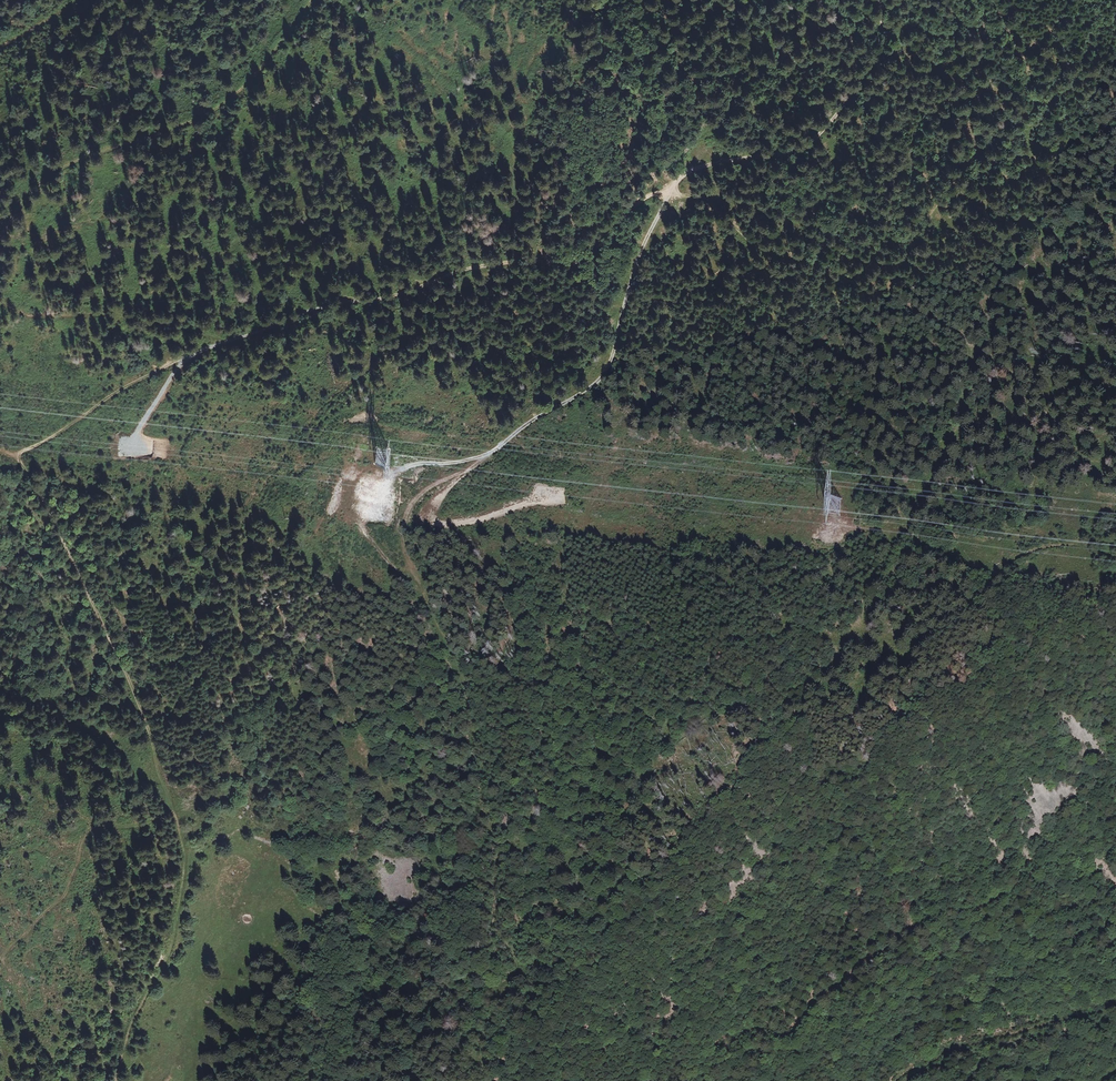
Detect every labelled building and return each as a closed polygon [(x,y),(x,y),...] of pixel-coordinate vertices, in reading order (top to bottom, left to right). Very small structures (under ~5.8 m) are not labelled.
[(676,159),(668,166),(677,176),(685,168),(676,159)]
